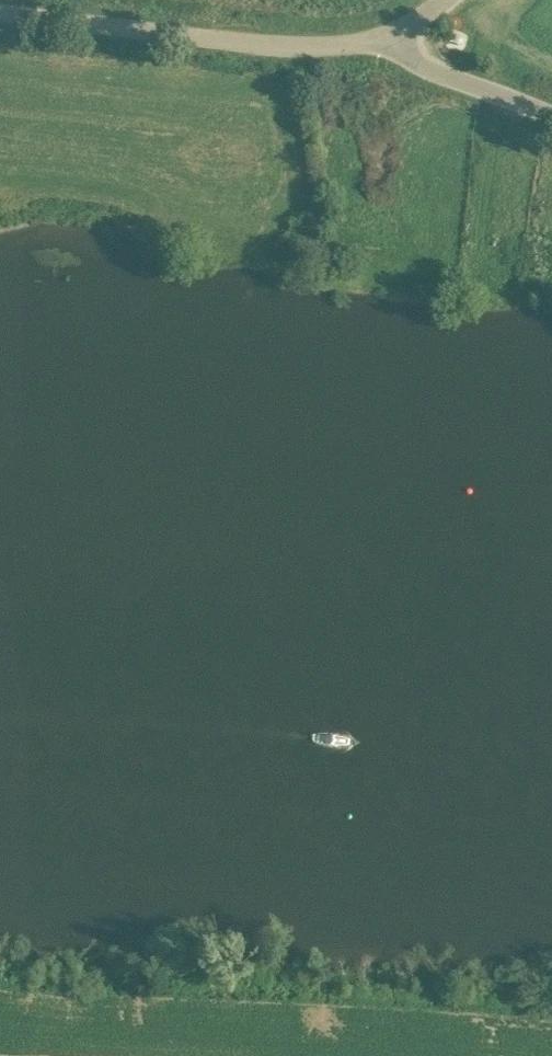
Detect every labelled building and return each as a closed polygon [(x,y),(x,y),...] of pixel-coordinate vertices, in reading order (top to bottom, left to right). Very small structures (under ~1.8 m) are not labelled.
[(451,32),(451,41),(451,42),(452,42),(460,42),(459,42),(460,43),(460,42),(462,40),(463,41),(463,40),(463,36),(464,36),(463,35),(461,33),(461,32),(460,32),(460,33),(452,32),(451,32)]
